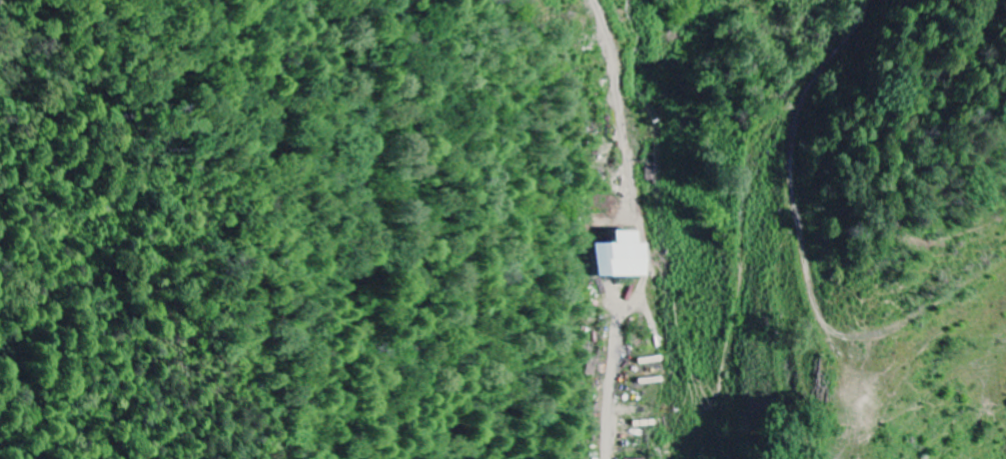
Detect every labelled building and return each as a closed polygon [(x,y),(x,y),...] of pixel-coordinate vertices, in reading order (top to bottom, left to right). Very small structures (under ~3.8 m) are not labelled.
[(648,279),(648,245),(639,245),(639,233),(612,233),(612,245),(592,245),(593,279),(648,279)]
